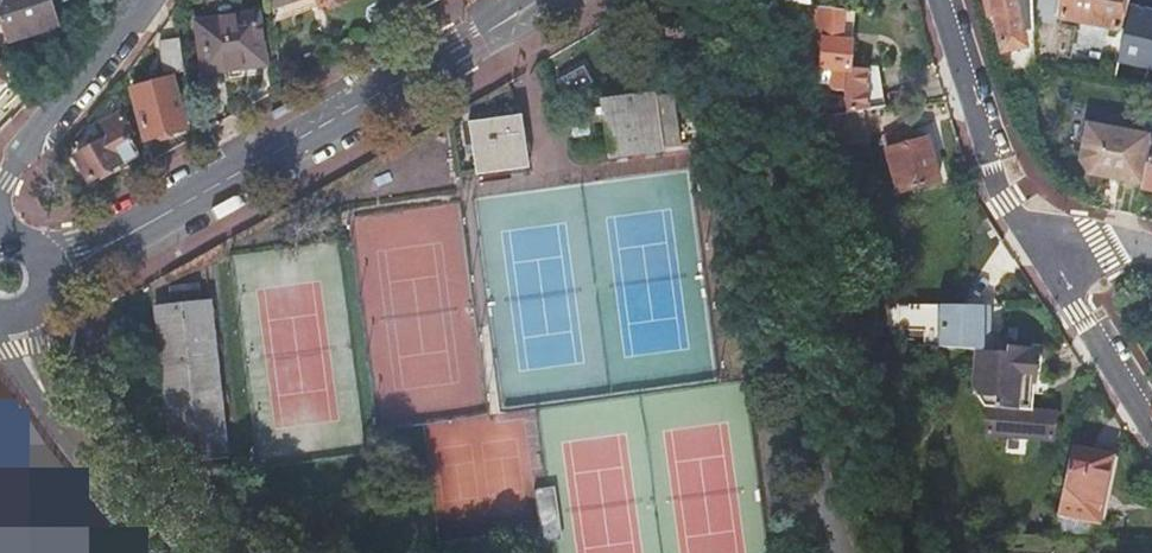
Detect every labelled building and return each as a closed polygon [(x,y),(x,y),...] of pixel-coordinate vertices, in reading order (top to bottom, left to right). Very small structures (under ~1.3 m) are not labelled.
[(5,46),(55,31),(45,0),(0,0),(0,31),(5,46)] [(271,20),(294,13),(291,4),(301,0),(270,0),(271,20)] [(272,25),(318,9),(315,0),(301,0),(291,4),(294,13),(271,20),(272,25)] [(318,9),(322,8),(328,12),(339,8),(340,2),(343,0),(315,0),(318,9)] [(1033,34),(1032,4),(1032,0),(989,0),(1000,54),(1025,49),(1023,36),(1033,34)] [(1122,0),(1062,0),(1060,9),(1055,8),(1032,4),(1033,34),(1035,70),(1051,73),(1053,60),(1070,62),(1073,30),(1058,27),(1060,21),(1116,32),(1122,0)] [(1032,4),(1055,8),(1057,0),(1032,0),(1032,4)] [(853,111),(862,109),(882,108),(878,72),(849,70),(851,41),(834,39),(836,9),(806,5),(802,57),(805,65),(819,66),(819,69),(831,69),(837,90),(850,89),(853,111)] [(834,39),(851,41),(853,12),(836,9),(834,39)] [(256,15),(195,25),(202,76),(264,68),(256,15)] [(182,75),(178,40),(158,42),(162,77),(182,75)] [(595,73),(587,57),(564,68),(573,84),(595,73)] [(170,82),(130,90),(139,142),(179,135),(170,82)] [(661,109),(659,92),(605,98),(610,150),(665,144),(665,139),(683,137),(680,108),(661,109)] [(529,159),(523,108),(462,115),(466,144),(475,143),(477,165),(529,159)] [(822,114),(835,152),(873,139),(862,109),(853,111),(822,114)] [(92,150),(75,160),(90,184),(134,156),(124,139),(129,136),(118,116),(95,130),(100,138),(89,145),(92,150)] [(1085,180),(1137,190),(1138,190),(1143,164),(1147,145),(1147,142),(1147,141),(1083,128),(1076,166),(1085,180)] [(910,130),(882,137),(898,194),(939,183),(927,139),(914,143),(910,130)] [(1137,194),(1151,197),(1151,146),(1147,145),(1143,164),(1138,190),(1137,194)] [(226,448),(207,292),(154,298),(172,454),(226,448)] [(940,305),(938,348),(976,351),(982,352),(984,308),(961,307),(940,305)] [(982,352),(976,351),(972,389),(982,407),(988,408),(985,434),(1050,442),(1053,415),(1028,412),(1031,385),(1034,385),(1035,375),(1038,350),(1006,347),(1006,354),(982,352)] [(4,469),(10,455),(0,450),(0,477),(4,469)] [(1068,451),(1058,515),(1098,522),(1108,457),(1068,451)] [(1058,515),(1054,541),(1094,542),(1098,522),(1058,515)] [(0,526),(0,552),(57,552),(0,526)]
